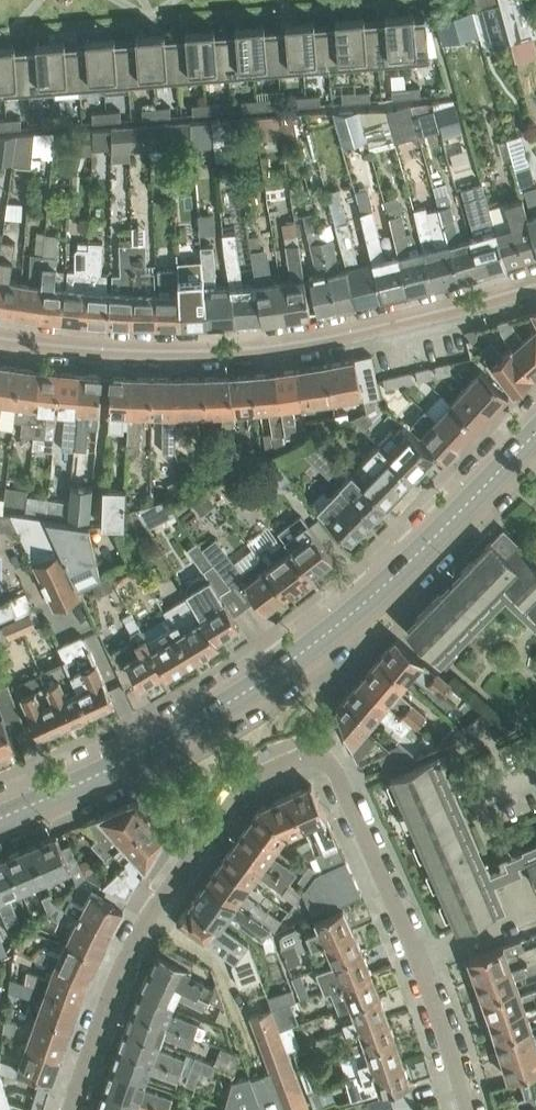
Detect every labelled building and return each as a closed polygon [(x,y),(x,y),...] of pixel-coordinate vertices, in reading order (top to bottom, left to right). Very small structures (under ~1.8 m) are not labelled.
[(528,0),(499,0),(500,2),(510,41),(532,35),(535,34),(535,29),(528,0)] [(510,41),(500,2),(483,7),(493,46),(510,41)] [(435,18),(442,42),(478,32),(472,9),(435,18)] [(400,12),(400,17),(404,59),(429,57),(429,56),(426,15),(414,16),(414,11),(400,12)] [(386,19),(375,19),(379,61),(404,59),(400,17),(400,12),(385,14),(386,19)] [(354,63),(379,61),(375,19),(364,20),(364,15),(350,16),(354,63)] [(336,23),(325,23),(329,65),(354,63),(350,16),(335,18),(336,23)] [(304,67),(329,65),(325,23),(315,24),(314,19),(300,20),(304,67)] [(286,27),(275,27),(279,69),(304,67),(300,20),(285,22),(286,27)] [(275,27),(265,28),(264,23),(250,24),(254,71),(279,69),(275,27)] [(236,31),(225,31),(229,73),(254,71),(250,24),(235,26),(236,31)] [(225,31),(215,32),(214,27),(200,28),(204,75),(229,73),(225,31)] [(186,34),(176,35),(179,77),(204,75),(200,28),(186,29),(186,34)] [(176,35),(165,36),(164,31),(150,32),(154,79),(179,77),(176,35)] [(136,38),(125,39),(129,81),(154,79),(150,32),(136,33),(136,38)] [(125,39),(115,40),(114,35),(100,36),(104,83),(104,92),(129,90),(129,81),(125,39)] [(510,41),(512,47),(515,58),(535,52),(535,49),(532,35),(510,41)] [(86,42),(76,43),(80,94),(104,92),(104,83),(100,36),(86,37),(86,42)] [(65,39),(50,40),(54,87),(55,96),(80,94),(76,43),(65,44),(65,39)] [(36,46),(26,47),(29,89),(54,87),(50,40),(36,41),(36,46)] [(26,47),(15,48),(15,43),(0,44),(4,91),(29,89),(26,47)] [(406,96),(420,95),(420,86),(406,87),(406,96)] [(392,88),(392,97),(406,96),(406,87),(392,88)] [(356,91),(356,100),(370,99),(370,90),(356,91)] [(342,101),(356,100),(356,91),(342,92),(342,101)] [(306,104),(320,103),(320,94),(306,95),(306,104)] [(292,105),(306,104),(306,95),(292,96),(292,105)] [(257,108),(271,107),(270,97),(256,99),(257,108)] [(243,109),(257,108),(256,99),(242,100),(243,109)] [(207,112),(221,111),(220,101),(206,102),(207,112)] [(411,105),(410,105),(417,131),(439,124),(435,109),(432,101),(411,105)] [(192,104),(193,113),(207,112),(206,102),(192,104)] [(455,103),(435,109),(439,124),(443,139),(464,132),(455,103)] [(157,116),(171,115),(170,105),(156,106),(157,116)] [(385,109),(384,109),(394,144),(419,137),(417,131),(410,105),(386,111),(385,109)] [(142,108),(143,117),(157,116),(156,106),(142,108)] [(107,120),(121,119),(120,109),(106,110),(107,120)] [(394,144),(384,109),(358,110),(370,151),(394,144)] [(92,111),(93,121),(107,120),(106,110),(92,111)] [(367,152),(370,151),(358,110),(333,111),(343,144),(363,138),(367,152)] [(57,124),(71,123),(70,113),(56,114),(57,124)] [(42,115),(43,125),(57,124),(56,114),(42,115)] [(285,121),(278,122),(278,124),(281,142),(295,140),(291,120),(290,114),(284,114),(285,121)] [(278,122),(277,115),(254,117),(256,138),(279,136),(278,124),(278,122)] [(7,128),(21,127),(20,117),(6,118),(7,128)] [(212,120),(214,145),(232,143),(228,119),(212,120)] [(191,146),(192,146),(214,145),(212,120),(189,122),(191,146)] [(189,122),(167,123),(169,148),(191,146),(189,122)] [(167,123),(147,124),(148,149),(149,149),(150,157),(159,156),(163,152),(163,148),(169,148),(167,123)] [(148,149),(147,124),(130,126),(130,150),(148,149)] [(130,126),(110,127),(110,147),(110,160),(131,159),(130,150),(130,126)] [(110,127),(93,128),(93,148),(110,147),(110,127)] [(93,128),(73,130),(73,149),(93,148),(93,128)] [(50,162),(53,131),(34,132),(34,133),(31,160),(50,162)] [(34,133),(17,134),(12,166),(31,168),(31,160),(34,133)] [(305,133),(296,135),(305,172),(314,170),(305,133)] [(0,135),(0,162),(12,163),(17,134),(0,135)] [(474,146),(453,149),(457,174),(477,171),(474,146)] [(525,196),(531,214),(535,233),(535,180),(531,161),(513,166),(520,189),(523,188),(525,196)] [(481,183),(461,189),(474,235),(469,236),(480,272),(505,265),(494,229),(481,183)] [(366,189),(355,191),(361,214),(372,211),(366,189)] [(449,194),(437,198),(440,209),(458,279),(480,272),(469,236),(464,237),(459,219),(457,219),(449,194)] [(510,224),(494,229),(505,265),(535,256),(535,233),(531,214),(525,196),(504,202),(510,224)] [(23,202),(7,200),(6,214),(21,216),(23,202)] [(400,207),(389,210),(399,254),(408,291),(433,285),(424,248),(420,249),(412,233),(406,235),(400,207)] [(414,210),(424,248),(433,285),(458,279),(440,209),(427,213),(425,207),(421,208),(414,210)] [(373,211),(361,214),(372,261),(382,297),(408,291),(399,254),(385,258),(373,211)] [(201,213),(202,233),(218,232),(217,212),(201,213)] [(314,212),(302,214),(317,273),(309,275),(318,312),(338,307),(321,241),(314,212)] [(291,277),(280,279),(286,317),(310,313),(295,221),(282,224),(291,277)] [(347,223),(335,226),(336,231),(337,233),(338,232),(347,267),(356,303),(382,297),(372,261),(368,262),(358,264),(347,223)] [(134,324),(156,324),(154,291),(153,269),(146,269),(146,244),(144,244),(143,228),(132,228),(132,244),(133,255),(134,324)] [(236,233),(222,233),(223,252),(229,285),(235,322),(262,320),(256,283),(242,284),(237,247),(236,233)] [(13,312),(20,313),(39,316),(43,254),(45,234),(36,234),(34,253),(30,252),(29,282),(17,280),(13,312)] [(43,254),(39,316),(61,318),(61,286),(63,264),(55,264),(56,256),(58,236),(45,234),(43,254)] [(339,269),(332,238),(321,241),(338,307),(356,303),(347,267),(339,269)] [(61,286),(61,318),(64,319),(86,321),(88,249),(88,242),(78,241),(78,248),(75,250),(74,265),(66,264),(66,286),(61,286)] [(13,312),(17,280),(9,279),(14,249),(14,243),(2,242),(1,247),(0,254),(0,310),(13,312)] [(88,258),(86,321),(108,322),(105,289),(106,274),(102,274),(104,243),(88,242),(88,249),(88,258)] [(105,289),(108,322),(134,324),(133,255),(132,244),(119,244),(120,274),(110,274),(110,289),(105,289)] [(213,245),(200,246),(201,260),(204,291),(209,323),(235,322),(229,285),(216,286),(213,245)] [(266,248),(250,251),(256,283),(262,320),(286,317),(280,279),(272,280),(266,248)] [(201,260),(177,261),(177,268),(180,324),(209,323),(204,291),(201,260)] [(158,291),(154,291),(156,324),(180,324),(177,268),(158,268),(158,291)] [(497,321),(504,336),(511,346),(533,374),(535,372),(535,328),(523,339),(517,332),(510,318),(497,321)] [(478,328),(465,331),(474,342),(477,339),(479,331),(478,328)] [(480,349),(511,390),(512,392),(533,374),(511,346),(502,354),(491,340),(480,349)] [(371,354),(355,357),(362,393),(363,399),(374,397),(380,396),(377,380),(371,354)] [(333,399),(362,393),(355,357),(327,363),(325,364),(333,399)] [(451,372),(449,362),(435,366),(437,376),(451,372)] [(12,428),(13,420),(15,402),(17,366),(0,363),(0,426),(12,428)] [(296,368),(302,404),(333,399),(325,364),(323,364),(296,368)] [(39,369),(17,366),(15,402),(13,420),(22,421),(21,433),(32,434),(36,405),(39,369)] [(429,367),(416,370),(418,380),(432,377),(429,367)] [(296,368),(274,371),(281,406),(285,432),(296,427),(293,405),(302,404),(296,368)] [(59,371),(39,369),(36,405),(32,434),(45,436),(46,422),(56,422),(57,407),(59,371)] [(481,369),(466,386),(493,411),(508,394),(481,369)] [(80,372),(59,371),(57,407),(65,408),(63,437),(62,448),(74,449),(75,438),(80,372)] [(281,406),(274,371),(254,373),(259,408),(269,407),(273,433),(276,449),(287,444),(285,432),(281,406)] [(101,374),(80,372),(75,438),(87,440),(90,410),(98,410),(101,374)] [(410,372),(397,375),(399,385),(413,381),(410,372)] [(254,373),(228,375),(237,426),(240,440),(251,439),(248,409),(255,408),(259,408),(254,373)] [(128,428),(132,376),(111,375),(108,432),(121,432),(121,428),(128,428)] [(228,375),(203,376),(204,412),(222,411),(222,427),(237,426),(228,375)] [(397,375),(383,378),(385,388),(399,385),(397,375)] [(127,443),(127,451),(139,452),(140,444),(142,413),(151,413),(154,413),(154,377),(151,376),(138,376),(132,376),(128,428),(127,443)] [(180,377),(173,377),(174,413),(175,413),(176,413),(200,412),(204,412),(203,376),(199,376),(180,377)] [(154,377),(154,413),(163,413),(163,451),(176,451),(176,443),(176,423),(176,413),(175,413),(174,413),(173,377),(154,377)] [(451,402),(477,427),(493,411),(466,386),(451,402)] [(374,397),(363,399),(366,410),(376,405),(374,397)] [(451,402),(434,420),(461,444),(477,427),(451,402)] [(410,426),(447,460),(461,444),(434,420),(424,410),(410,426)] [(348,411),(335,413),(335,415),(336,425),(349,418),(348,411)] [(335,415),(304,419),(307,439),(336,425),(335,415)] [(391,430),(378,443),(413,476),(434,454),(403,424),(395,433),(391,430)] [(69,501),(68,516),(89,518),(92,486),(91,486),(94,460),(86,449),(87,440),(75,438),(74,449),(69,501)] [(309,455),(316,461),(329,449),(322,442),(309,455)] [(378,443),(351,471),(386,504),(413,476),(378,443)] [(251,452),(242,454),(245,469),(258,462),(257,458),(251,452)] [(271,456),(258,463),(277,487),(289,478),(271,456)] [(362,529),(386,504),(351,471),(316,507),(350,540),(354,537),(355,539),(363,530),(362,529)] [(232,473),(221,478),(234,496),(244,488),(232,473)] [(188,476),(168,485),(174,497),(193,489),(188,476)] [(4,497),(4,504),(26,506),(27,495),(28,489),(6,486),(4,497)] [(103,486),(102,524),(125,525),(125,512),(125,486),(103,486)] [(204,489),(190,499),(200,511),(213,501),(204,489)] [(27,495),(26,506),(25,510),(46,513),(48,498),(27,495)] [(69,501),(48,498),(46,513),(68,516),(69,501)] [(149,506),(137,509),(144,520),(146,524),(173,510),(165,500),(149,506)] [(125,512),(125,525),(144,520),(138,511),(137,509),(125,512)] [(0,513),(0,527),(17,529),(10,514),(3,513),(0,513)] [(17,529),(31,559),(59,546),(46,518),(10,513),(10,514),(17,529)] [(278,531),(288,544),(311,574),(333,557),(301,514),(278,531)] [(46,518),(59,546),(78,586),(101,575),(88,524),(46,518)] [(491,542),(490,540),(460,572),(464,576),(445,596),(441,591),(416,618),(420,622),(410,632),(437,659),(505,589),(535,619),(535,566),(527,557),(529,555),(524,550),(516,542),(503,529),(491,542)] [(217,536),(202,548),(229,582),(239,574),(265,609),(286,592),(260,558),(243,571),(235,559),(217,536)] [(187,590),(189,594),(201,613),(216,638),(239,624),(234,615),(247,607),(227,584),(229,582),(202,548),(197,541),(188,548),(210,576),(207,575),(206,574),(203,574),(202,574),(201,574),(199,574),(198,575),(195,576),(194,576),(192,578),(191,579),(189,581),(189,583),(188,585),(187,586),(187,588),(187,590)] [(269,542),(257,551),(261,557),(260,558),(286,592),(288,591),(291,593),(301,585),(299,583),(311,574),(288,544),(277,553),(269,542)] [(31,559),(53,605),(56,606),(82,594),(78,586),(59,546),(31,559)] [(108,574),(92,580),(97,594),(113,588),(108,574)] [(168,615),(194,656),(218,642),(216,638),(201,613),(189,594),(163,610),(167,616),(168,615)] [(12,598),(0,603),(0,620),(18,612),(12,598)] [(126,661),(140,684),(164,670),(142,631),(132,612),(123,617),(133,637),(112,650),(121,664),(126,661)] [(17,619),(22,631),(35,625),(29,613),(17,619)] [(142,631),(164,670),(166,673),(194,656),(168,615),(167,616),(142,631)] [(8,638),(20,632),(22,631),(17,619),(2,625),(8,638)] [(64,659),(70,673),(88,712),(91,711),(92,713),(104,707),(103,705),(113,701),(114,701),(84,636),(82,636),(69,642),(59,647),(64,659)] [(380,656),(379,658),(405,681),(407,679),(412,673),(441,696),(452,683),(443,676),(397,637),(380,656)] [(378,659),(361,679),(417,726),(426,716),(397,691),(404,682),(405,681),(379,658),(378,659)] [(88,712),(70,673),(64,659),(40,670),(46,684),(64,723),(74,719),(74,721),(87,715),(86,713),(88,712)] [(64,723),(46,684),(40,670),(36,672),(37,674),(20,682),(16,684),(20,691),(22,695),(39,734),(50,730),(51,731),(63,726),(62,724),(64,723)] [(346,697),(345,698),(372,720),(379,712),(404,733),(410,726),(415,729),(417,726),(361,679),(355,686),(346,697)] [(20,728),(25,726),(20,713),(7,682),(0,685),(0,708),(2,713),(10,733),(20,728)] [(374,722),(345,698),(336,709),(360,762),(377,754),(384,768),(413,755),(397,745),(389,749),(366,731),(374,722)] [(484,710),(461,730),(466,734),(480,727),(490,723),(495,720),(484,710)] [(2,713),(0,714),(0,755),(2,754),(3,751),(16,745),(10,733),(2,713)] [(454,724),(438,743),(442,745),(452,741),(466,734),(461,730),(454,724)] [(436,757),(434,757),(390,776),(391,778),(404,807),(417,838),(455,926),(456,928),(502,908),(491,884),(487,875),(436,757)] [(311,783),(287,794),(302,827),(312,823),(319,837),(325,850),(321,852),(314,855),(321,870),(346,859),(311,783)] [(302,827),(287,794),(260,806),(249,822),(278,843),(284,835),(302,827)] [(122,842),(150,816),(135,800),(84,822),(97,837),(92,843),(105,857),(122,842)] [(102,885),(127,899),(165,832),(150,816),(122,842),(133,853),(127,860),(123,863),(125,865),(102,885)] [(247,825),(234,842),(290,883),(293,879),(298,872),(272,852),(276,847),(278,843),(249,822),(247,825)] [(56,834),(31,844),(45,879),(80,864),(78,860),(70,842),(61,846),(56,834)] [(307,838),(293,844),(309,857),(314,855),(307,838)] [(234,842),(222,860),(251,881),(256,874),(296,902),(303,892),(290,883),(234,842)] [(21,889),(45,879),(31,844),(6,855),(21,889)] [(524,850),(526,855),(528,860),(535,878),(535,844),(524,850)] [(507,866),(487,875),(491,884),(511,876),(523,870),(520,863),(528,860),(526,855),(524,850),(508,857),(511,865),(507,866)] [(0,857),(0,906),(8,924),(15,940),(20,935),(14,922),(20,919),(9,894),(21,889),(6,855),(0,857)] [(81,858),(78,860),(80,864),(85,875),(91,868),(95,864),(94,863),(90,859),(83,858),(81,858)] [(308,885),(303,892),(305,897),(353,875),(346,859),(321,870),(317,872),(308,885)] [(220,862),(207,880),(270,925),(276,930),(283,920),(244,891),(249,884),(251,881),(222,860),(220,862)] [(353,875),(305,897),(313,915),(341,903),(361,894),(353,875)] [(270,925),(207,880),(190,903),(219,925),(227,915),(262,938),(266,951),(277,948),(272,933),(270,925)] [(111,931),(123,907),(91,891),(83,906),(69,898),(72,893),(70,892),(58,903),(65,907),(79,914),(111,931)] [(51,892),(42,896),(48,912),(56,904),(51,892)] [(65,907),(58,903),(48,914),(59,920),(65,907)] [(219,925),(190,903),(176,923),(178,924),(179,922),(233,962),(232,964),(232,966),(239,985),(261,977),(248,943),(219,925)] [(307,934),(313,946),(353,929),(343,907),(315,919),(319,928),(307,934)] [(111,931),(79,914),(67,939),(99,955),(111,931)] [(353,929),(313,946),(318,958),(330,953),(333,962),(362,950),(353,929)] [(99,955),(67,939),(65,942),(59,954),(43,947),(33,956),(54,966),(87,978),(99,955)] [(476,978),(535,957),(535,943),(523,947),(520,939),(468,958),(476,978)] [(163,942),(149,970),(207,998),(213,987),(188,974),(195,959),(166,943),(167,941),(165,940),(164,940),(163,942)] [(281,948),(285,957),(298,952),(294,942),(281,948)] [(362,950),(333,962),(317,968),(325,988),(330,986),(370,971),(362,950)] [(301,960),(298,952),(285,957),(289,966),(301,960)] [(535,971),(535,957),(476,978),(483,999),(519,986),(516,978),(535,971)] [(87,978),(54,966),(49,977),(26,970),(25,982),(79,1001),(87,978)] [(149,970),(140,988),(176,1003),(178,998),(201,1010),(207,998),(149,970)] [(339,1008),(379,994),(370,971),(330,986),(339,1008)] [(302,974),(293,978),(298,990),(301,998),(310,994),(302,974)] [(36,1012),(71,1024),(79,1001),(25,982),(11,977),(9,989),(23,994),(40,1000),(36,1012)] [(213,987),(207,998),(225,1006),(216,981),(213,987)] [(519,986),(483,999),(490,1018),(535,1002),(535,988),(522,994),(519,986)] [(139,992),(131,1012),(192,1036),(197,1023),(171,1013),(174,1006),(175,1004),(176,1003),(140,988),(140,989),(139,992)] [(280,992),(267,996),(271,1008),(284,1003),(280,992)] [(387,1015),(379,994),(339,1008),(347,1029),(387,1015)] [(284,1003),(271,1008),(273,1015),(293,1007),(291,1001),(284,1003)] [(498,1039),(533,1026),(530,1018),(535,1015),(535,1002),(490,1018),(498,1039)] [(249,1016),(270,1072),(251,1080),(262,1109),(309,1109),(292,1065),(287,1051),(279,1029),(273,1015),(271,1008),(249,1016)] [(71,1024),(36,1012),(26,1041),(61,1053),(71,1024)] [(131,1012),(125,1031),(159,1043),(162,1036),(188,1046),(192,1036),(131,1012)] [(395,1037),(387,1015),(347,1029),(351,1040),(354,1050),(395,1037)] [(16,1022),(4,1017),(4,1022),(2,1033),(11,1036),(16,1022)] [(293,1024),(279,1029),(287,1051),(301,1045),(293,1024)] [(498,1039),(505,1059),(535,1049),(535,1034),(533,1026),(498,1039)] [(125,1031),(118,1049),(185,1072),(188,1073),(194,1056),(186,1053),(184,1058),(157,1048),(159,1043),(125,1031)] [(329,1036),(316,1040),(318,1048),(332,1043),(329,1036)] [(354,1050),(361,1072),(402,1059),(395,1037),(354,1050)] [(26,1041),(18,1064),(0,1058),(0,1070),(49,1087),(52,1079),(61,1053),(26,1041)] [(214,1063),(215,1063),(233,1071),(239,1055),(221,1047),(214,1063)] [(118,1049),(112,1066),(147,1077),(149,1072),(176,1082),(178,1074),(184,1077),(185,1072),(118,1049)] [(505,1059),(511,1076),(535,1070),(535,1049),(505,1059)] [(215,1063),(214,1063),(194,1056),(188,1073),(185,1083),(193,1086),(199,1070),(211,1074),(215,1063)] [(410,1083),(402,1059),(361,1072),(345,1077),(351,1099),(410,1083)] [(313,1064),(300,1069),(308,1090),(318,1087),(321,1085),(313,1064)] [(111,1070),(105,1089),(166,1109),(169,1098),(143,1089),(146,1081),(147,1077),(112,1066),(111,1070)] [(9,1100),(7,1095),(0,1074),(0,1109),(13,1109),(9,1100)] [(530,1075),(522,1078),(527,1095),(515,1099),(518,1109),(535,1109),(535,1098),(530,1075)] [(250,1080),(249,1080),(248,1077),(231,1081),(223,1109),(262,1109),(250,1080)] [(38,1083),(34,1095),(46,1099),(47,1094),(48,1094),(50,1087),(49,1087),(38,1083)] [(411,1086),(389,1093),(392,1102),(393,1102),(396,1109),(418,1109),(411,1086)] [(315,1108),(325,1104),(318,1087),(308,1090),(315,1108)] [(99,1106),(111,1109),(166,1109),(105,1089),(99,1106)] [(389,1093),(367,1099),(370,1109),(392,1102),(389,1093)] [(31,1107),(41,1109),(42,1109),(43,1109),(46,1099),(34,1095),(31,1107)] [(9,1100),(13,1109),(41,1109),(31,1107),(9,1100)]
